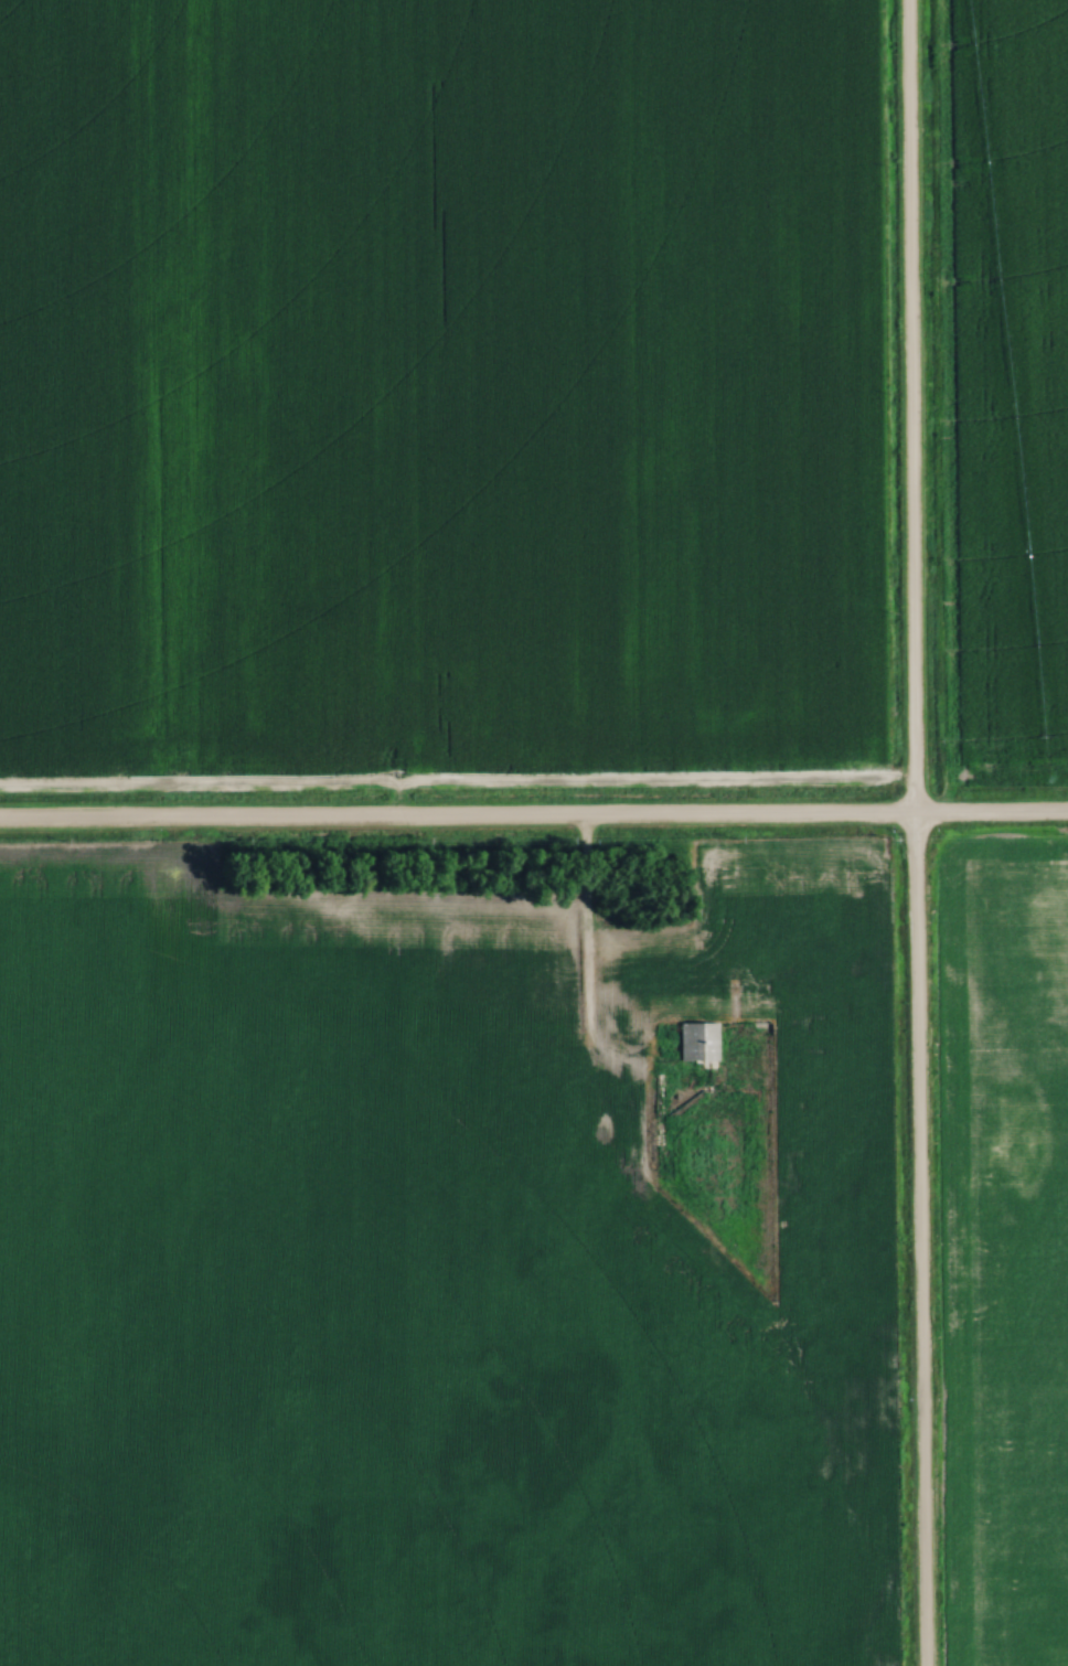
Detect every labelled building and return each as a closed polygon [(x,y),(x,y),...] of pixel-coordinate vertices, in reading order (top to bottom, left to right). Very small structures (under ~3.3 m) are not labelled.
[(716,1023),(677,1023),(677,1061),(716,1061),(716,1023)]
